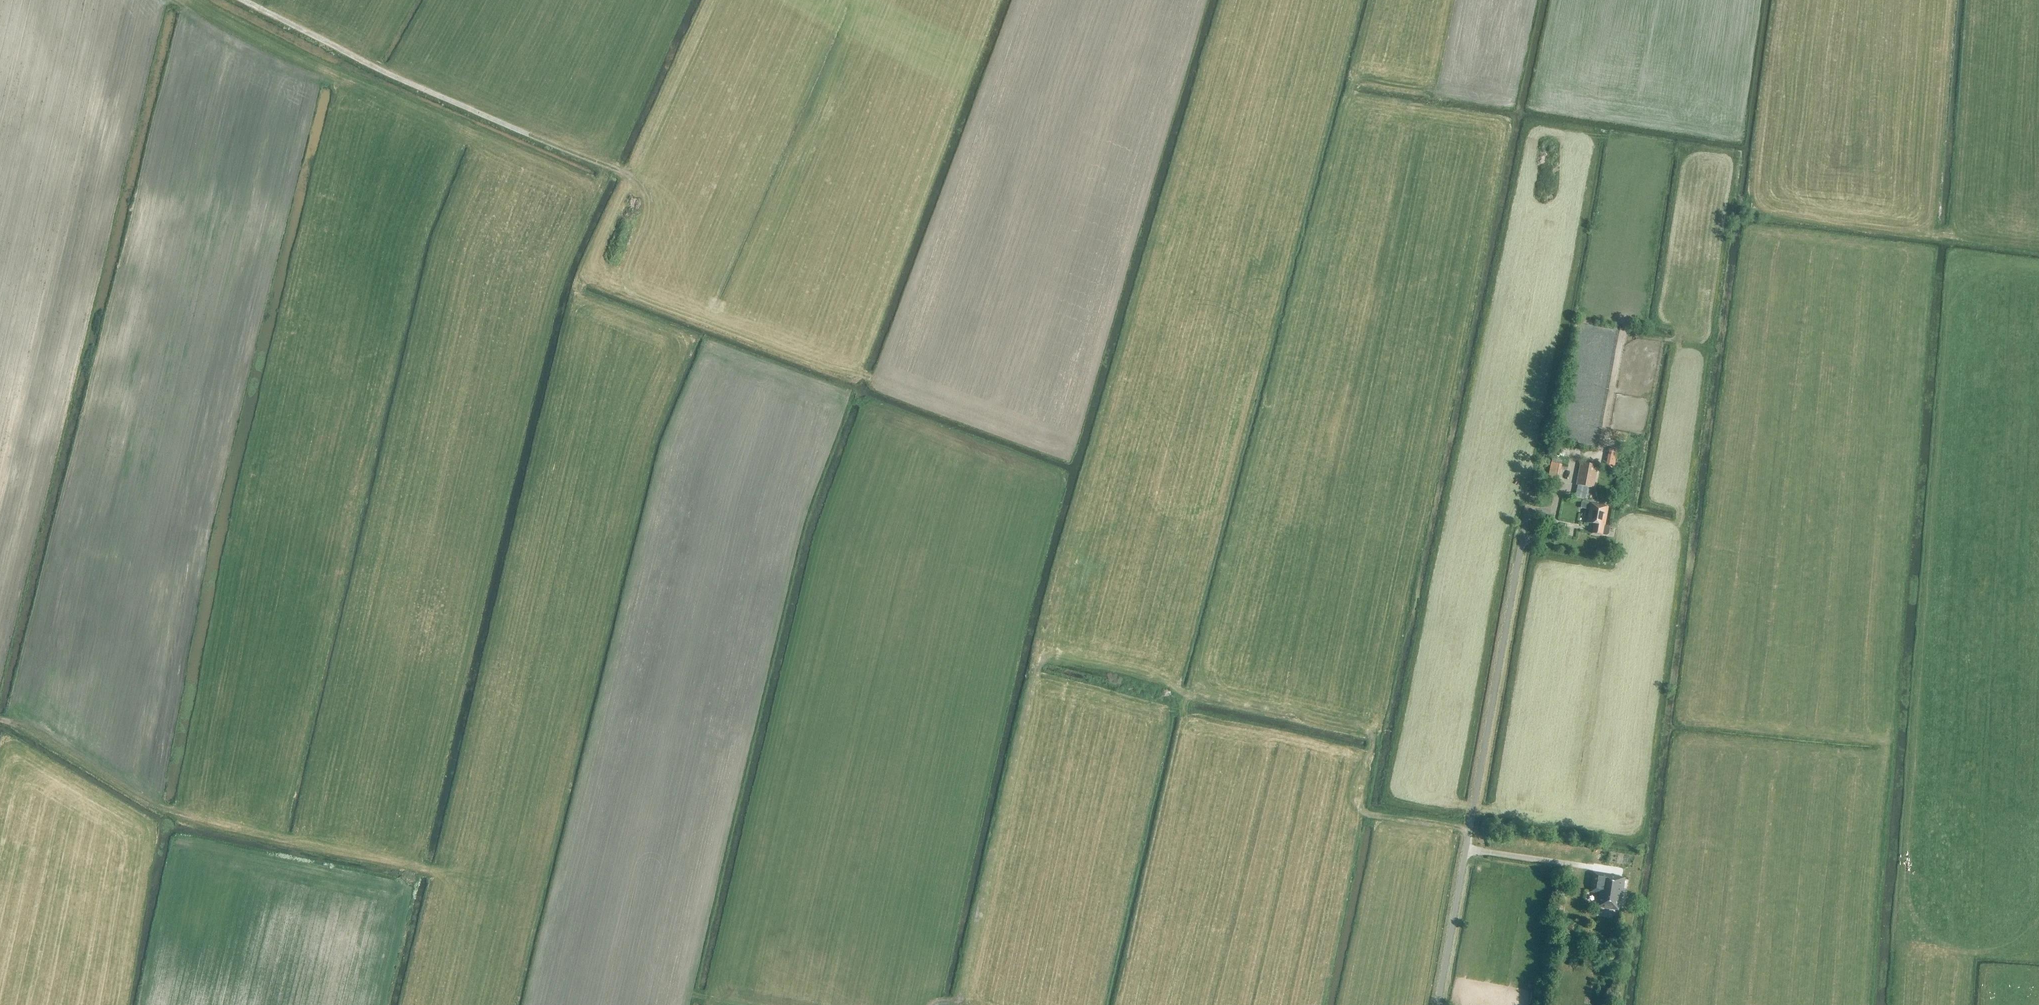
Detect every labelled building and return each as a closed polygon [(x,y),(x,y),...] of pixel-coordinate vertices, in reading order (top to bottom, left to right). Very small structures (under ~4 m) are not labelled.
[(1615,463),(1617,451),(1609,449),(1606,462),(1615,463)] [(1559,482),(1562,465),(1551,463),(1548,480),(1559,482)] [(1594,489),(1598,466),(1580,463),(1576,486),(1578,486),(1576,498),(1590,500),(1592,491),(1588,490),(1588,488),(1594,489)] [(1608,507),(1590,504),(1586,524),(1593,525),(1591,534),(1606,536),(1609,535),(1610,529),(1608,527),(1605,526),(1608,507)] [(1617,865),(1618,854),(1605,852),(1603,864),(1617,865)] [(1618,854),(1617,865),(1629,866),(1630,855),(1618,854)] [(1621,897),(1624,879),(1618,878),(1618,877),(1601,874),(1594,873),(1590,892),(1598,894),(1598,893),(1600,894),(1598,907),(1617,910),(1619,897),(1621,897)]
